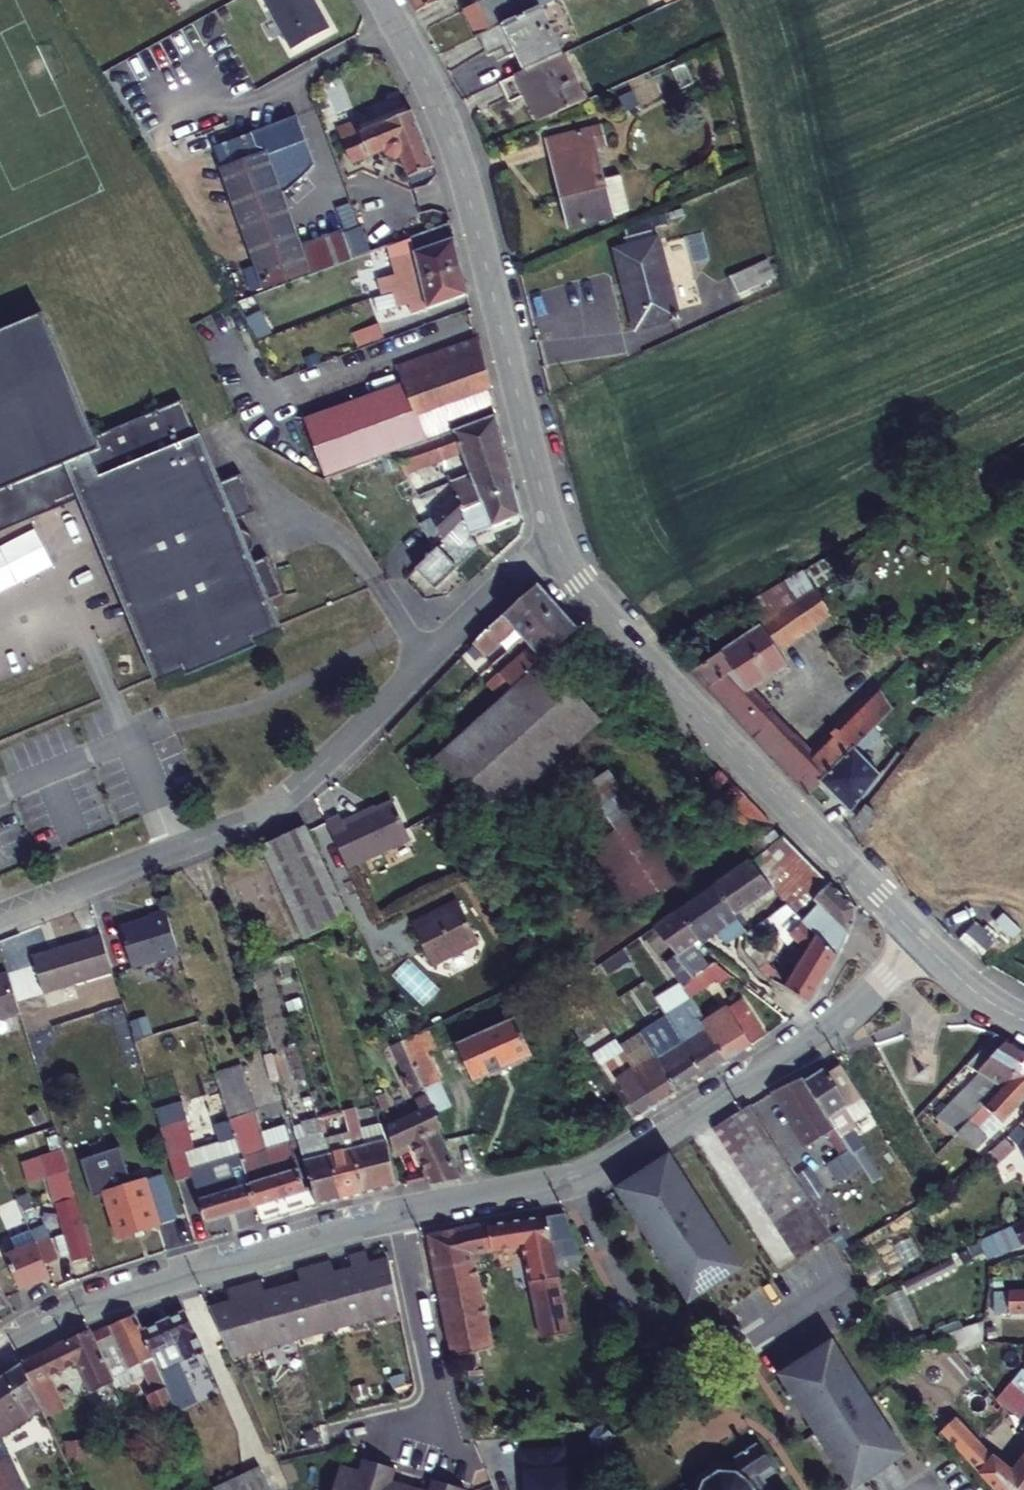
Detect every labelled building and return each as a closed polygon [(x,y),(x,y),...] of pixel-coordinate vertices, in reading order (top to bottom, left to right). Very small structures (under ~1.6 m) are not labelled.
[(298,61),(335,41),(322,17),(317,16),(310,3),(311,0),(264,0),(298,61)] [(410,26),(433,14),(426,0),(394,0),(410,26)] [(468,44),(529,14),(530,14),(523,0),(490,0),(455,19),(468,44)] [(664,0),(640,0),(645,10),(664,0)] [(652,25),(689,6),(686,0),(664,0),(645,10),(652,25)] [(529,14),(468,44),(478,66),(493,58),(496,65),(506,59),(509,66),(545,47),(529,14)] [(545,47),(509,66),(514,75),(550,57),(545,47)] [(489,88),(496,101),(557,71),(550,57),(514,75),(489,88)] [(518,97),(528,118),(570,99),(557,71),(496,101),(499,107),(518,97)] [(356,127),(335,137),(346,161),(379,146),(382,154),(394,149),(405,173),(433,161),(406,105),(356,127)] [(327,119),(330,127),(335,137),(356,127),(348,110),(327,119)] [(584,145),(594,142),(590,126),(537,140),(559,226),(602,215),(584,145)] [(300,278),(303,290),(358,264),(345,236),(296,258),(285,218),(322,188),(302,140),(265,158),(267,165),(222,179),(255,291),(300,278)] [(392,269),(400,287),(465,257),(458,216),(399,244),(407,262),(392,269)] [(653,241),(617,249),(626,289),(618,291),(626,328),(671,317),(653,241)] [(413,315),(471,288),(465,257),(400,287),(413,315)] [(762,259),(726,274),(733,292),(769,277),(762,259)] [(274,630),(262,605),(279,598),(262,560),(245,568),(241,559),(247,551),(247,541),(241,535),(230,534),(225,523),(250,513),(233,476),(209,487),(173,404),(86,442),(32,319),(0,333),(0,540),(19,532),(16,526),(31,520),(33,526),(56,516),(54,510),(90,495),(108,537),(94,543),(156,682),(179,672),(183,681),(254,649),(250,641),(274,630)] [(380,323),(355,327),(357,340),(382,336),(380,323)] [(419,407),(390,418),(394,430),(382,435),(391,458),(395,457),(495,419),(479,332),(405,371),(419,407)] [(394,430),(390,418),(310,447),(329,481),(391,458),(382,435),(394,430)] [(448,456),(452,475),(431,481),(436,496),(423,509),(438,537),(434,540),(438,545),(460,525),(460,519),(458,511),(513,492),(495,419),(395,457),(402,473),(448,456)] [(432,593),(451,575),(474,550),(465,541),(519,522),(513,492),(458,511),(460,519),(460,525),(438,545),(411,570),(432,593)] [(836,568),(827,554),(805,567),(813,581),(836,568)] [(754,616),(770,608),(813,581),(805,567),(746,603),(754,616)] [(785,634),(827,609),(813,581),(770,608),(785,634)] [(524,642),(558,611),(535,589),(474,647),(485,659),(514,632),(524,642)] [(770,608),(754,616),(770,643),(785,634),(770,608)] [(579,632),(558,611),(524,642),(536,656),(508,682),(518,693),(550,661),(579,632)] [(781,656),(770,643),(754,616),(683,660),(748,731),(758,722),(761,698),(743,679),(781,656)] [(505,704),(438,760),(489,818),(603,718),(550,661),(518,693),(505,704)] [(518,693),(508,682),(500,673),(488,684),(505,704),(518,693)] [(858,729),(878,708),(866,683),(802,749),(784,730),(763,749),(803,789),(813,778),(858,729)] [(784,730),(761,698),(758,722),(748,731),(763,749),(784,730)] [(858,729),(813,778),(839,807),(867,774),(850,751),(864,735),(858,729)] [(768,846),(783,834),(720,772),(699,794),(752,846),(760,838),(768,846)] [(582,829),(639,909),(683,878),(627,798),(582,829)] [(869,813),(855,801),(846,813),(860,825),(869,813)] [(322,827),(342,869),(405,839),(388,803),(337,827),(332,818),(322,827)] [(322,827),(332,818),(320,823),(322,827)] [(639,909),(582,829),(566,841),(623,921),(639,909)] [(294,941),(312,935),(342,924),(302,832),(258,850),(294,941)] [(784,907),(836,955),(846,938),(853,902),(786,838),(754,865),(773,891),(784,907)] [(733,920),(738,933),(763,916),(754,903),(773,891),(754,865),(714,892),(733,920)] [(681,914),(699,941),(717,929),(725,941),(738,933),(733,920),(714,892),(681,914)] [(836,955),(784,907),(769,923),(806,958),(782,990),(806,1003),(828,970),(836,955)] [(119,921),(131,966),(180,954),(169,908),(119,921)] [(476,955),(457,909),(410,929),(429,975),(476,955)] [(658,929),(677,956),(699,941),(681,914),(658,929)] [(113,972),(102,935),(33,956),(44,993),(113,972)] [(421,1001),(437,985),(409,960),(394,976),(421,1001)] [(694,968),(688,972),(697,986),(709,977),(705,971),(698,975),(694,968)] [(709,977),(697,986),(703,995),(727,979),(719,971),(709,977)] [(22,1017),(9,975),(0,978),(0,1024),(22,1017)] [(706,1027),(729,1062),(767,1037),(744,1001),(706,1027)] [(460,1049),(470,1070),(478,1085),(533,1059),(515,1023),(460,1049)] [(729,1062),(706,1027),(683,1041),(681,1042),(704,1078),(729,1062)] [(651,1030),(641,1037),(651,1052),(661,1045),(651,1030)] [(442,1084),(419,1037),(402,1045),(411,1064),(425,1093),(442,1084)] [(681,1042),(656,1059),(679,1094),(704,1078),(681,1042)] [(1023,1074),(1023,1063),(999,1046),(993,1045),(968,1069),(984,1084),(925,1141),(938,1161),(956,1143),(1023,1074)] [(649,1084),(639,1070),(635,1073),(625,1080),(606,1051),(594,1058),(638,1121),(658,1108),(644,1086),(649,1084)] [(679,1094),(656,1059),(639,1070),(649,1084),(644,1086),(658,1108),(679,1094)] [(444,1133),(438,1119),(425,1093),(411,1064),(398,1071),(418,1112),(390,1126),(398,1163),(411,1159),(410,1152),(416,1152),(434,1185),(461,1180),(440,1135),(444,1133)] [(832,1076),(829,1072),(809,1082),(851,1155),(872,1144),(846,1096),(857,1090),(845,1069),(832,1076)] [(956,1143),(971,1158),(1023,1108),(1023,1074),(956,1143)] [(809,1082),(779,1094),(821,1171),(851,1155),(809,1082)] [(455,1111),(442,1084),(425,1093),(438,1119),(455,1111)] [(726,1127),(733,1140),(763,1123),(755,1108),(726,1127)] [(349,1109),(325,1115),(328,1126),(352,1120),(349,1109)] [(303,1133),(328,1126),(325,1115),(300,1121),(303,1133)] [(733,1140),(739,1152),(770,1135),(763,1123),(733,1140)] [(753,1177),(746,1165),(739,1152),(733,1140),(726,1127),(717,1132),(794,1271),(802,1267),(794,1252),(787,1239),(781,1228),(773,1214),(767,1203),(760,1190),(753,1177)] [(739,1152),(746,1165),(777,1148),(770,1135),(739,1152)] [(176,1176),(191,1171),(182,1142),(167,1147),(176,1176)] [(291,1144),(242,1159),(254,1203),(304,1188),(291,1144)] [(383,1144),(360,1149),(372,1194),(396,1189),(383,1144)] [(746,1165),(753,1177),(783,1160),(777,1148),(746,1165)] [(346,1199),(372,1194),(360,1149),(334,1154),(346,1199)] [(346,1199),(334,1154),(304,1160),(317,1206),(346,1199)] [(254,1203),(242,1159),(241,1156),(191,1171),(205,1218),(254,1203)] [(676,1158),(624,1188),(628,1197),(630,1196),(642,1219),(644,1218),(648,1221),(654,1232),(654,1238),(653,1239),(666,1262),(664,1263),(687,1303),(714,1288),(713,1286),(727,1278),(728,1280),(739,1274),(706,1213),(702,1215),(697,1205),(700,1204),(676,1158)] [(753,1177),(760,1190),(791,1172),(783,1160),(753,1177)] [(760,1190),(767,1203),(798,1185),(791,1172),(760,1190)] [(160,1175),(146,1179),(153,1205),(167,1201),(160,1175)] [(146,1179),(104,1191),(117,1235),(159,1223),(153,1205),(146,1179)] [(52,1206),(72,1200),(67,1183),(47,1189),(52,1206)] [(767,1203),(773,1214),(804,1197),(798,1185),(767,1203)] [(773,1214),(781,1228),(812,1210),(804,1197),(773,1214)] [(90,1257),(72,1200),(52,1206),(70,1263),(90,1257)] [(781,1228),(787,1239),(818,1222),(812,1210),(781,1228)] [(567,1219),(432,1240),(454,1362),(491,1355),(474,1261),(530,1251),(546,1346),(568,1342),(555,1266),(582,1261),(567,1219)] [(787,1239),(794,1252),(825,1235),(818,1222),(787,1239)] [(989,1250),(998,1269),(1023,1256),(1023,1233),(989,1250)] [(48,1234),(35,1241),(44,1263),(58,1257),(48,1234)] [(794,1252),(802,1267),(833,1249),(825,1235),(794,1252)] [(44,1263),(35,1241),(5,1253),(18,1285),(49,1272),(44,1263)] [(335,1279),(332,1264),(301,1272),(305,1286),(264,1296),(261,1282),(226,1291),(229,1305),(211,1309),(231,1352),(399,1309),(390,1265),(368,1270),(365,1256),(348,1260),(352,1274),(335,1279)] [(889,1294),(895,1322),(910,1319),(905,1290),(889,1294)] [(988,1309),(990,1339),(1023,1335),(1023,1303),(988,1309)] [(186,1308),(141,1329),(174,1401),(187,1395),(166,1348),(180,1342),(188,1359),(206,1351),(186,1308)] [(174,1401),(141,1329),(135,1315),(88,1335),(96,1350),(115,1342),(128,1371),(131,1369),(137,1383),(147,1378),(156,1398),(149,1401),(160,1425),(181,1415),(174,1401)] [(86,1330),(20,1362),(40,1403),(56,1395),(46,1375),(77,1360),(95,1398),(104,1393),(102,1388),(112,1384),(96,1350),(88,1335),(86,1330)] [(780,1377),(855,1489),(863,1489),(915,1456),(837,1339),(780,1377)] [(40,1404),(40,1403),(20,1362),(0,1375),(0,1432),(28,1415),(26,1413),(40,1404)] [(1008,1406),(1023,1416),(1023,1388),(1008,1406)] [(1008,1406),(1002,1415),(1023,1429),(1023,1416),(1008,1406)] [(943,1432),(930,1417),(921,1426),(934,1440),(943,1432)] [(610,1422),(599,1430),(606,1441),(617,1434),(610,1422)] [(1019,1450),(1013,1441),(1003,1446),(1005,1453),(989,1467),(949,1426),(943,1432),(934,1440),(980,1489),(1023,1489),(1023,1458),(1019,1450)] [(25,1485),(15,1464),(13,1465),(0,1438),(0,1489),(13,1489),(25,1485)] [(751,1487),(771,1475),(751,1444),(726,1460),(725,1469),(722,1470),(707,1469),(687,1481),(685,1489),(753,1489),(751,1487)] [(215,1489),(284,1489),(270,1458),(212,1483),(215,1489)] [(355,1461),(350,1476),(333,1471),(327,1489),(392,1489),(384,1488),(389,1473),(355,1461)]
